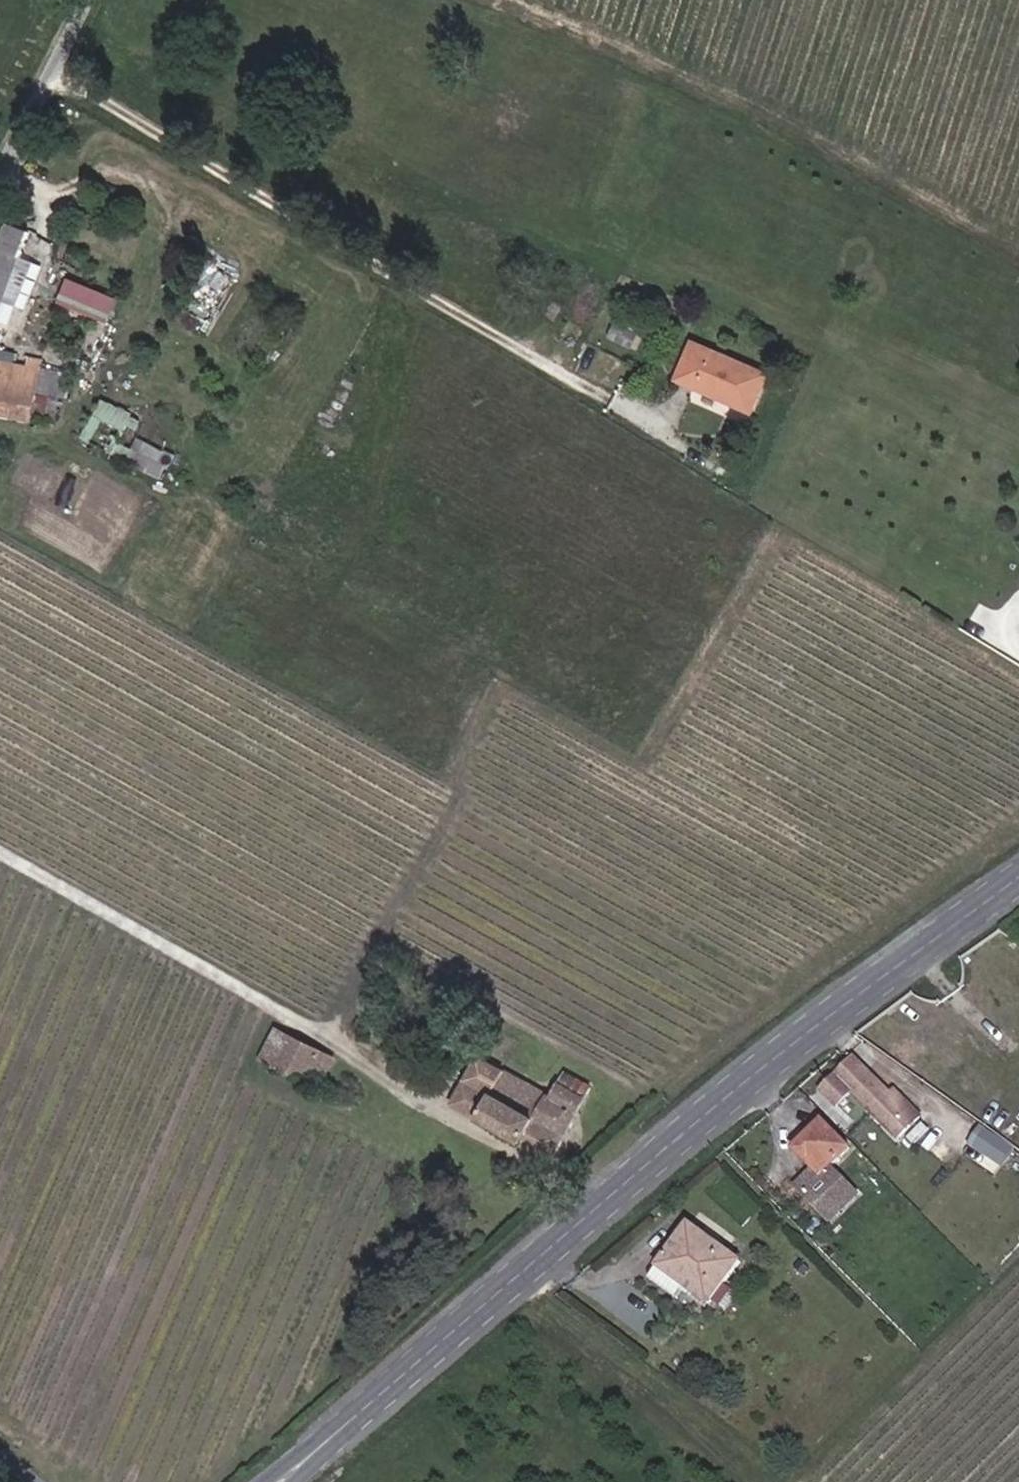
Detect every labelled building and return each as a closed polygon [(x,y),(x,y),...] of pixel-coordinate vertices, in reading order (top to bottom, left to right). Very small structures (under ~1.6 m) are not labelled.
[(9,267),(20,244),(0,234),(0,262),(9,267)] [(9,267),(0,262),(0,284),(9,267)] [(118,315),(124,293),(70,277),(64,299),(118,315)] [(676,374),(753,408),(769,371),(692,338),(676,374)] [(18,426),(29,377),(31,367),(16,364),(13,373),(2,371),(0,380),(0,422),(18,426)] [(18,426),(38,430),(49,381),(29,377),(18,426)] [(163,477),(175,455),(141,436),(128,458),(163,477)] [(270,1057),(299,1073),(317,1042),(287,1026),(270,1057)] [(450,1099),(553,1156),(596,1081),(568,1066),(554,1090),(540,1082),(545,1071),(504,1050),(498,1061),(477,1051),(450,1099)] [(849,1091),(907,1142),(925,1122),(898,1096),(894,1100),(851,1062),(816,1096),(831,1109),(849,1091)] [(843,1147),(817,1121),(788,1151),(808,1170),(815,1178),(798,1195),(824,1221),(851,1193),(824,1167),(843,1147)] [(984,1123),(970,1144),(1005,1166),(1018,1145),(984,1123)] [(798,1195),(815,1178),(808,1170),(791,1188),(798,1195)] [(711,1282),(728,1292),(755,1250),(702,1216),(673,1258),(711,1282)] [(702,1295),(711,1282),(673,1258),(665,1271),(702,1295)]
